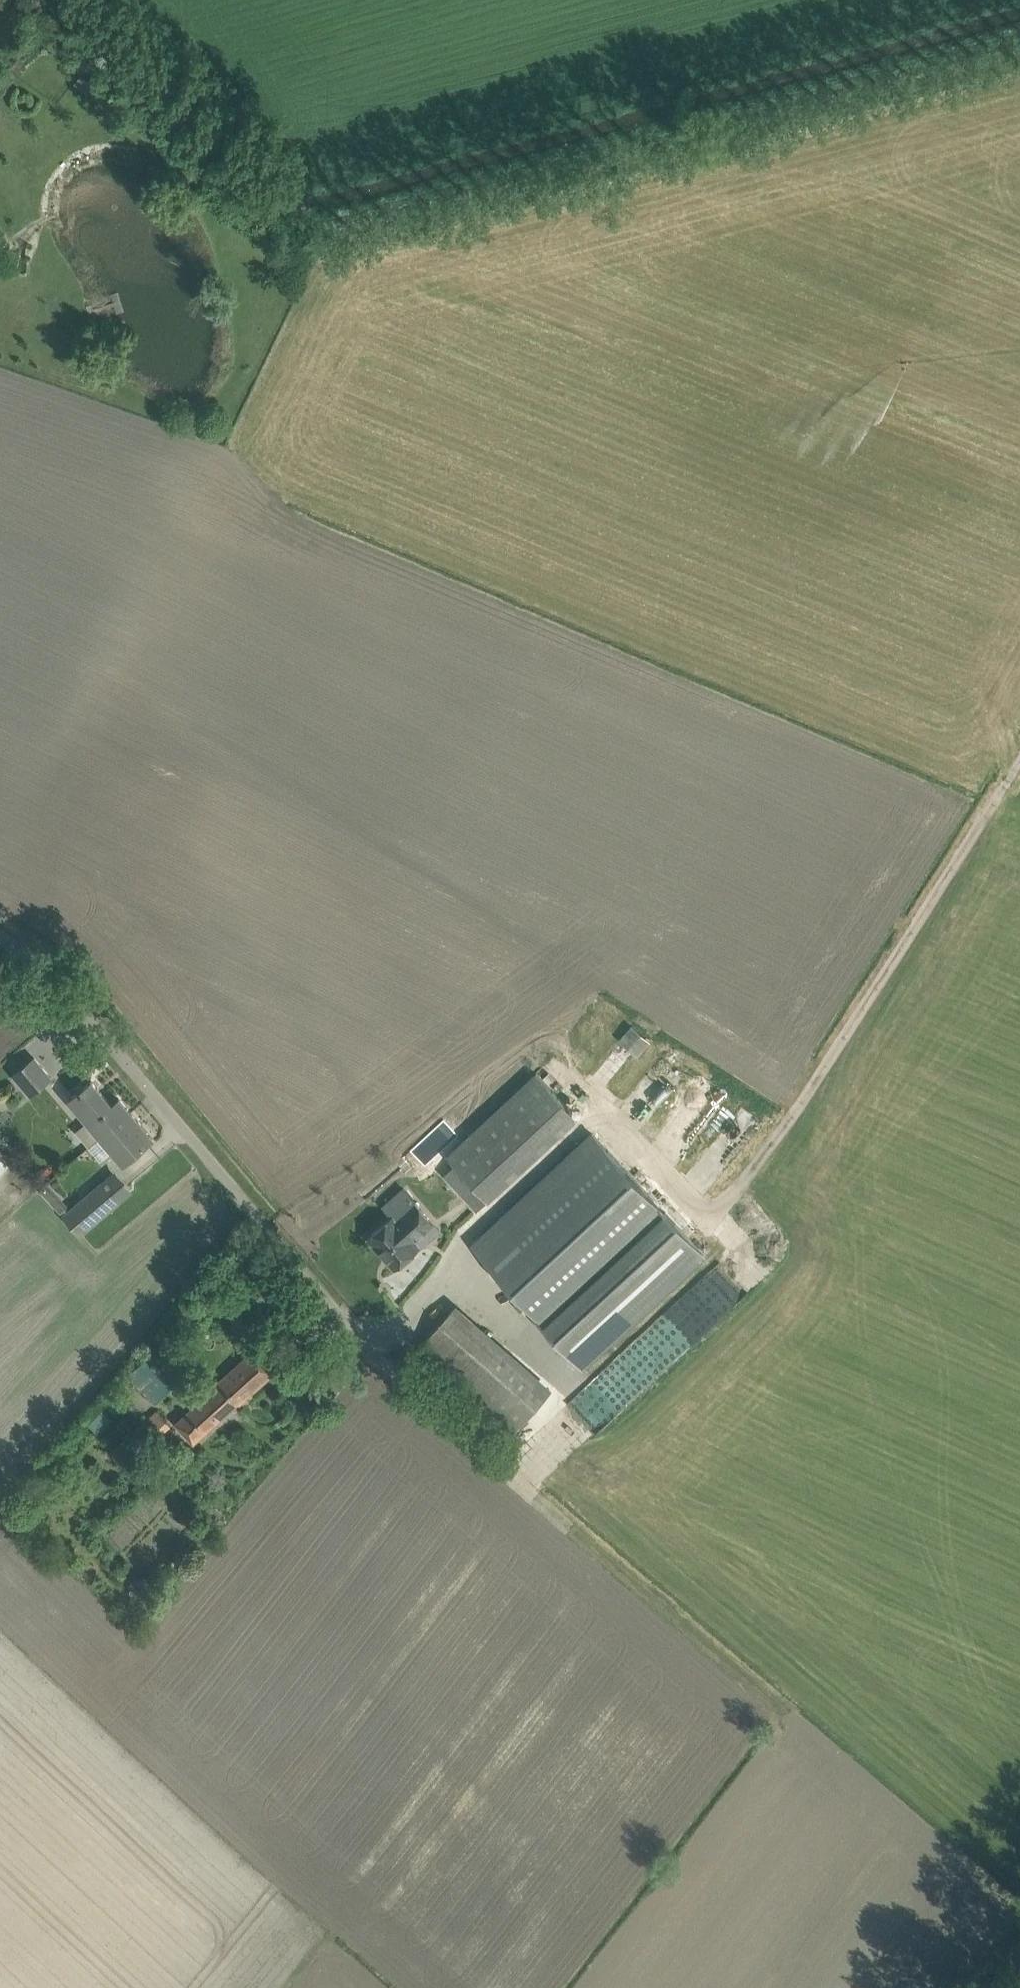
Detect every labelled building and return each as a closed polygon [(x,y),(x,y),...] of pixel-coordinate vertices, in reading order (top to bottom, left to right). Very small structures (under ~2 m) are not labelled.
[(81,74),(75,82),(87,92),(93,84),(81,74)] [(621,1039),(635,1052),(647,1038),(632,1025),(621,1039)] [(14,1074),(31,1094),(52,1076),(36,1056),(14,1074)] [(488,1198),(488,1199),(578,1116),(537,1072),(448,1156),(477,1187),(488,1198)] [(71,1097),(104,1136),(132,1112),(119,1097),(112,1104),(92,1079),(71,1097)] [(104,1136),(126,1161),(153,1138),(132,1112),(104,1136)] [(592,1132),(473,1243),(586,1364),(705,1252),(592,1132)] [(115,1170),(63,1214),(81,1234),(132,1191),(115,1170)] [(488,1198),(477,1187),(466,1198),(476,1209),(488,1198)] [(369,1236),(395,1266),(420,1246),(414,1239),(434,1222),(415,1200),(395,1217),(393,1215),(369,1236)] [(515,1431),(549,1392),(453,1308),(419,1347),(515,1431)] [(156,1402),(184,1374),(156,1347),(128,1376),(156,1402)] [(207,1391),(209,1393),(178,1422),(194,1440),(239,1400),(241,1402),(275,1371),(255,1349),(207,1391)] [(111,1452),(124,1466),(171,1424),(158,1409),(111,1452)]
